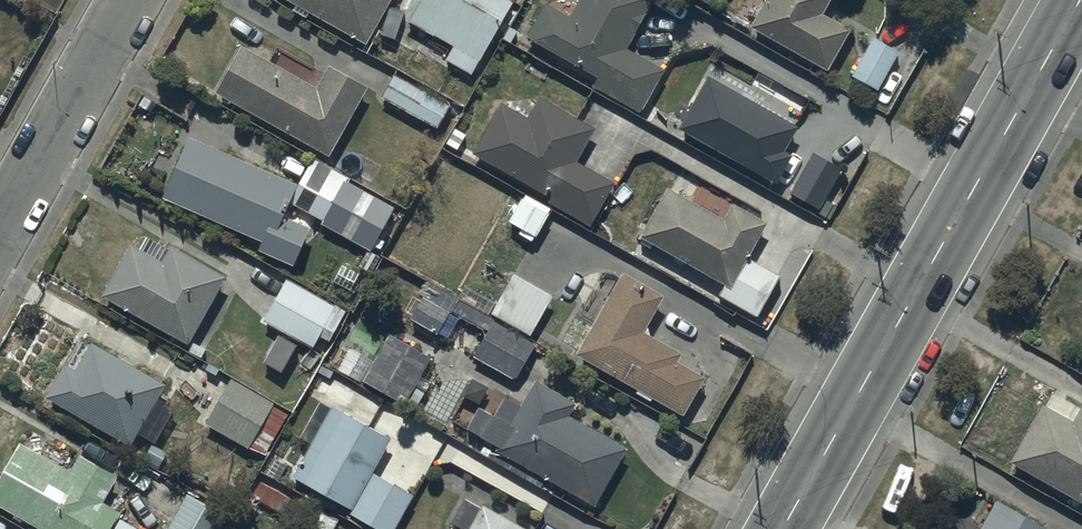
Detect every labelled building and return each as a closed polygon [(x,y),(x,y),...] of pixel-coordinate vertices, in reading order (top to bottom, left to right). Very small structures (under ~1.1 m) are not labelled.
[(296,2),(293,8),(307,16),(310,10),(365,40),(388,0),(293,0),(296,2)] [(515,0),(415,0),(406,16),(452,42),(444,56),(472,72),(505,12),(513,17),(521,3),(515,0)] [(568,15),(545,3),(528,35),(598,73),(592,84),(641,110),(664,67),(626,47),(652,0),(576,0),(568,15)] [(749,24),(827,67),(850,25),(822,10),(827,0),(762,0),(749,24)] [(897,50),(871,36),(850,73),(877,87),(897,50)] [(305,76),(240,42),(214,92),(330,153),(366,83),(329,63),(324,73),(311,66),(305,76)] [(449,102),(392,71),(380,92),(439,125),(447,111),(456,116),(462,104),(451,98),(449,102)] [(798,124),(707,73),(677,127),(775,181),(791,152),(784,148),(798,124)] [(595,125),(537,94),(526,114),(501,100),(473,152),(529,182),(508,219),(523,227),(520,232),(535,240),(554,205),(590,225),(615,180),(577,159),(595,125)] [(295,181),(187,133),(160,194),(260,238),(256,247),(292,263),(309,223),(282,211),(295,181)] [(843,165),(813,148),(791,189),(818,204),(816,209),(832,218),(839,204),(825,196),(843,165)] [(350,175),(312,155),(288,200),(323,219),(322,220),(371,246),(394,204),(348,179),(350,175)] [(722,217),(668,187),(666,186),(639,235),(724,282),(719,291),(756,312),(778,272),(746,254),(766,219),(732,200),(722,217)] [(227,274),(170,243),(168,246),(146,234),(139,247),(129,241),(101,293),(190,342),(227,274)] [(662,291),(622,269),(575,351),(683,413),(705,374),(676,357),(681,349),(641,326),(662,291)] [(551,292),(513,272),(496,302),(483,294),(477,305),(430,279),(421,296),(414,292),(406,307),(413,311),(411,315),(449,336),(459,316),(487,331),(474,354),(517,377),(536,342),(526,337),(551,292)] [(344,307),(286,277),(264,319),(313,344),(320,332),(329,336),(344,307)] [(430,354),(390,331),(364,377),(404,400),(406,397),(419,404),(426,391),(413,384),(430,354)] [(165,381),(91,339),(86,348),(78,344),(72,353),(69,351),(45,393),(130,442),(165,381)] [(576,400),(534,377),(520,404),(504,395),(494,414),(480,406),(469,426),(499,442),(495,449),(595,503),(627,445),(569,414),(576,400)] [(273,400),(232,378),(209,421),(251,444),(252,442),(267,451),(288,412),(271,403),(273,400)] [(1053,390),(1046,404),(1039,400),(1007,461),(1081,500),(1081,406),(1053,390)] [(331,403),(292,472),(353,506),(350,511),(382,528),(393,528),(413,493),(372,469),(390,436),(331,403)] [(19,441),(0,476),(0,505),(45,528),(107,528),(119,508),(104,499),(118,473),(80,452),(71,469),(19,441)] [(187,492),(165,528),(214,528),(223,514),(187,492)] [(995,495),(977,528),(1057,528),(995,495)] [(466,496),(452,520),(468,528),(530,528),(482,502),(481,504),(466,496)] [(120,515),(112,528),(143,528),(120,515)]
